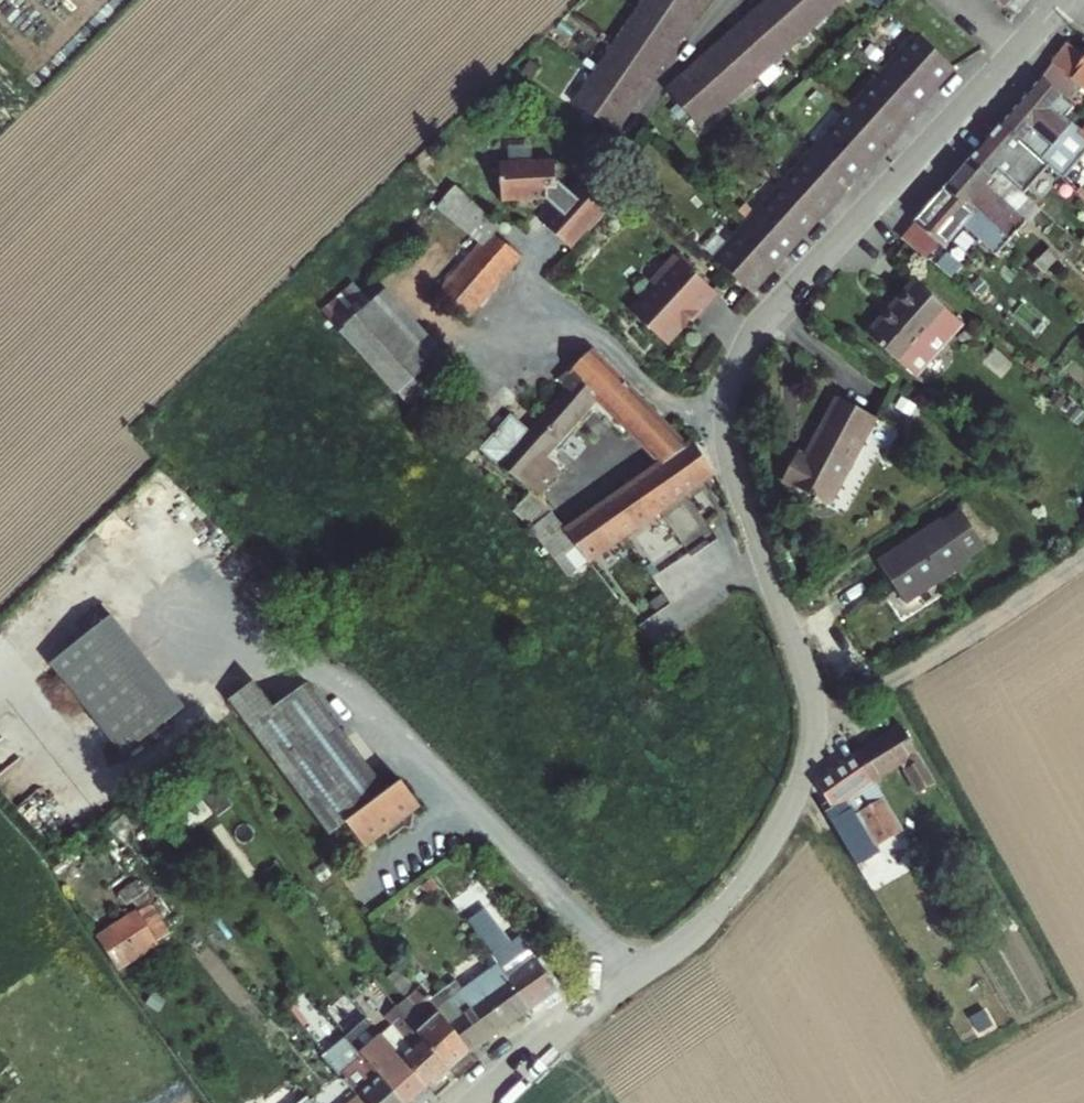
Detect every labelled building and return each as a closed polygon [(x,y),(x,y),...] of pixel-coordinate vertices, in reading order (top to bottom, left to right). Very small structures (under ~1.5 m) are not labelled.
[(564,102),(607,132),(703,0),(638,0),(564,102)] [(849,0),(768,0),(658,94),(691,133),(849,0)] [(1007,5),(1013,12),(1027,0),(1012,0),(1007,5)] [(919,37),(712,261),(749,294),(955,71),(919,37)] [(1063,97),(1072,87),(1068,84),(1073,79),(1083,90),(1083,48),(1079,53),(1068,43),(1042,77),(1063,97)] [(1000,125),(1023,145),(1036,157),(1040,161),(1047,167),(1062,181),(1083,157),(1083,140),(1077,134),(1080,130),(1072,123),(1064,115),(1072,105),(1063,97),(1042,77),(1041,77),(1000,125)] [(1000,125),(971,158),(993,179),(999,173),(1016,188),(1024,194),(1047,167),(1040,161),(1036,157),(1023,145),(1000,125)] [(564,248),(601,207),(573,181),(563,191),(548,177),(549,158),(493,157),(494,196),(539,197),(549,206),(535,222),(564,248)] [(1005,200),(1016,188),(999,173),(993,179),(971,158),(962,169),(945,188),(965,206),(969,202),(998,229),(1005,220),(1017,231),(1027,221),(1005,200)] [(436,207),(481,247),(441,292),(469,317),(521,258),(493,233),(499,225),(456,187),(436,207)] [(945,188),(914,223),(942,248),(963,225),(995,254),(1010,239),(1017,231),(1005,220),(998,229),(969,202),(965,206),(945,188)] [(1005,200),(1027,221),(1032,225),(1044,212),(1024,194),(1016,188),(1005,200)] [(1049,247),(1032,264),(1035,267),(1041,273),(1058,256),(1049,247)] [(648,284),(624,311),(661,343),(673,329),(673,322),(680,322),(684,318),(685,320),(710,292),(668,254),(647,277),(648,284)] [(962,323),(916,281),(868,335),(903,366),(904,364),(912,372),(918,371),(944,342),(945,343),(962,323)] [(329,318),(409,406),(437,379),(357,290),(329,318)] [(510,417),(480,449),(514,479),(530,493),(536,498),(560,474),(543,459),(595,400),(628,432),(652,410),(590,349),(568,371),(567,371),(558,380),(567,389),(528,432),(510,417)] [(876,419),(837,398),(805,457),(798,454),(783,480),(828,505),(876,419)] [(668,426),(652,410),(628,432),(644,448),(668,426)] [(687,445),(668,426),(644,448),(660,463),(568,530),(588,561),(713,473),(693,442),(687,445)] [(536,498),(530,493),(513,510),(531,529),(552,512),(543,504),(536,498)] [(568,575),(588,561),(568,530),(552,512),(531,529),(568,575)] [(941,520),(877,563),(905,604),(969,559),(968,558),(985,548),(962,513),(944,524),(941,520)] [(131,606),(60,652),(128,755),(198,709),(131,606)] [(252,679),(226,699),(237,714),(327,834),(345,820),(364,846),(384,832),(388,837),(401,826),(410,827),(411,810),(418,805),(399,780),(386,790),(304,681),(272,706),(252,679)] [(858,754),(876,784),(908,762),(912,767),(906,771),(919,793),(936,783),(901,724),(858,754)] [(814,794),(857,866),(877,854),(872,844),(900,827),(876,784),(858,754),(816,783),(821,790),(814,794)] [(166,932),(132,879),(116,889),(124,901),(130,897),(136,908),(95,935),(116,967),(154,943),(153,941),(166,932)] [(478,914),(466,922),(480,942),(492,933),(478,914)] [(492,933),(480,942),(489,955),(502,946),(492,933)] [(527,1009),(556,987),(518,934),(502,946),(489,955),(494,962),(527,1009)] [(470,1052),(430,998),(403,962),(390,972),(408,995),(429,1022),(419,1029),(450,1070),(470,1052)] [(527,1009),(494,962),(472,979),(506,1025),(527,1009)] [(506,1025),(472,979),(459,988),(454,981),(430,998),(470,1052),(506,1025)] [(406,1012),(419,1029),(429,1022),(408,995),(398,1002),(406,1012)] [(429,1089),(450,1070),(419,1029),(406,1012),(393,1021),(412,1046),(401,1054),(429,1089)] [(364,1052),(350,1035),(341,1041),(319,1013),(304,1024),(360,1095),(366,1102),(404,1102),(364,1052)] [(387,1035),(401,1054),(412,1046),(393,1021),(382,1029),(387,1035)] [(401,1054),(387,1035),(364,1052),(404,1102),(414,1102),(429,1089),(401,1054)] [(315,1101),(310,1094),(299,1102),(317,1102),(315,1101)] [(351,1102),(366,1102),(360,1095),(351,1102)]
